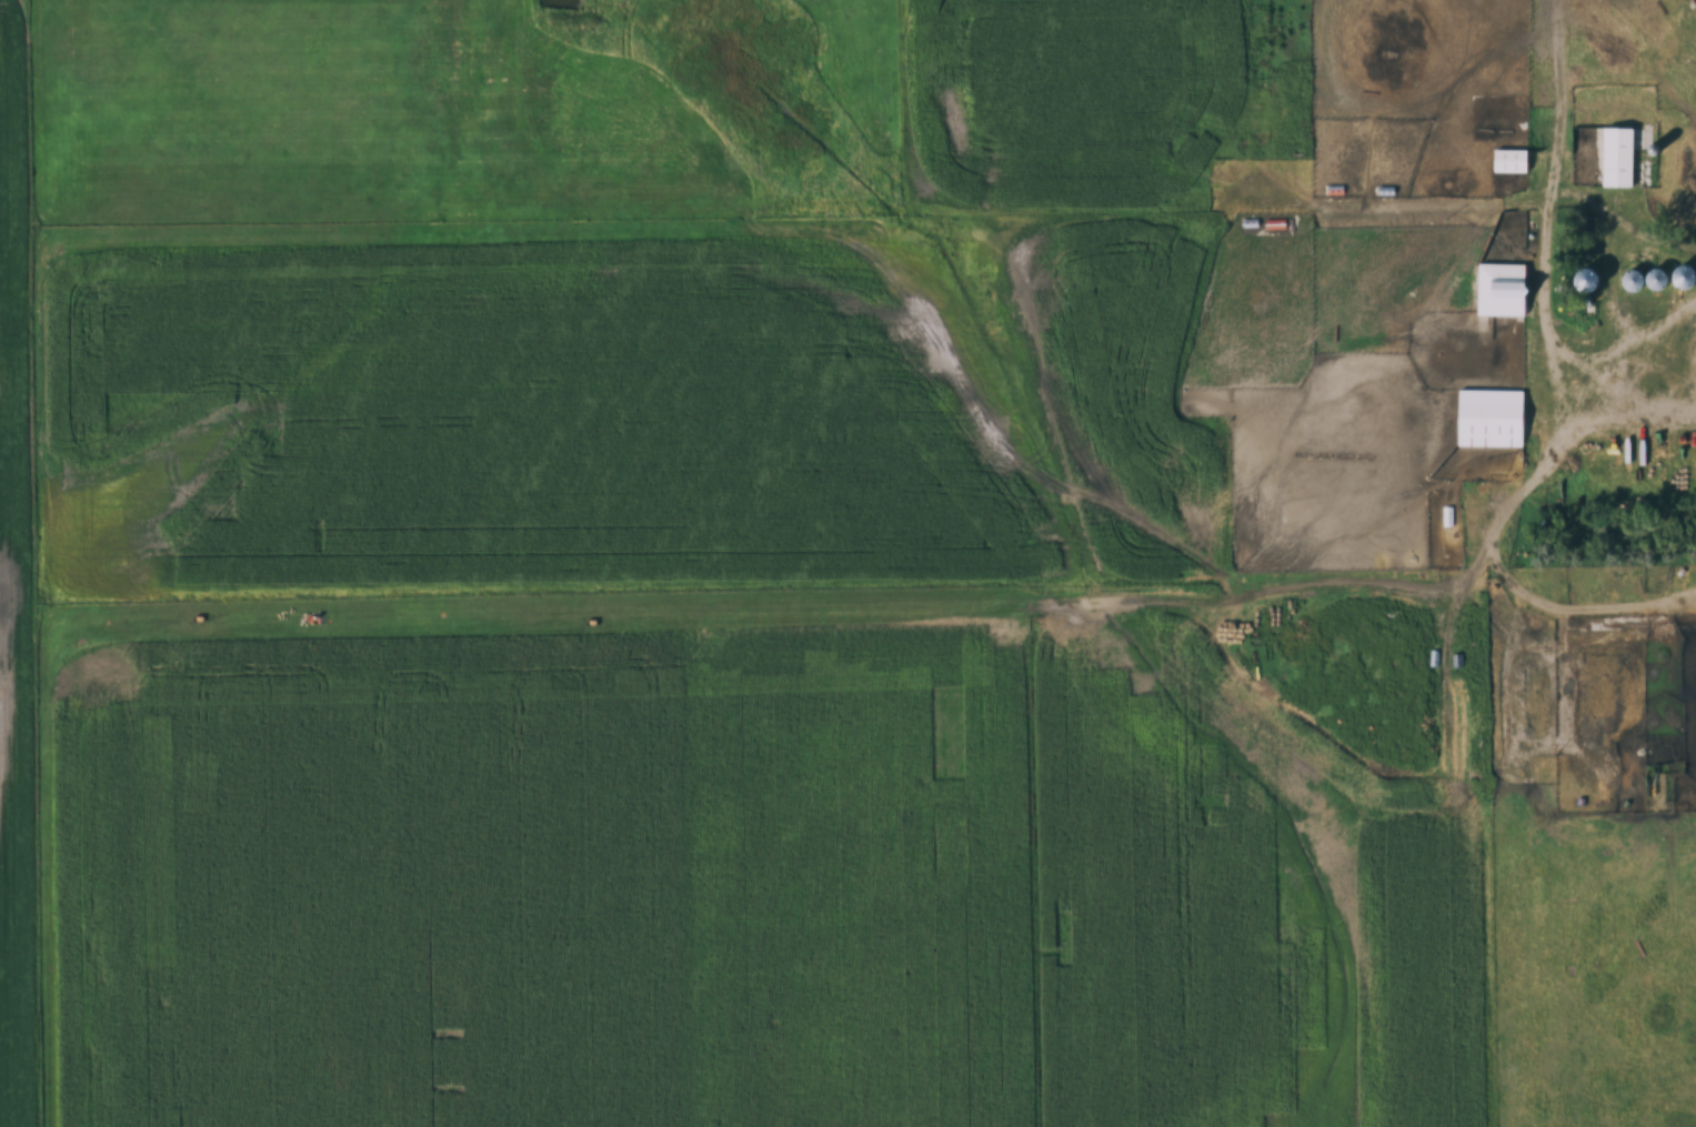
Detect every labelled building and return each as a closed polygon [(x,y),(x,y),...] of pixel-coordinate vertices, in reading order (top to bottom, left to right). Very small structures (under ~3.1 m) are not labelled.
[(1604,186),(1634,187),(1634,128),(1605,128),(1604,186)] [(1529,150),(1494,150),(1494,173),(1529,173),(1529,150)] [(1695,282),(1695,271),(1692,263),(1674,271),(1683,288),(1695,282)] [(1529,264),(1479,264),(1479,315),(1529,315),(1529,264)] [(1602,291),(1602,268),(1582,268),(1582,291),(1602,291)] [(1670,271),(1652,268),(1649,286),(1667,289),(1670,271)] [(1629,290),(1647,288),(1645,269),(1627,271),(1629,290)] [(1525,391),(1460,390),(1459,446),(1524,446),(1525,391)]
